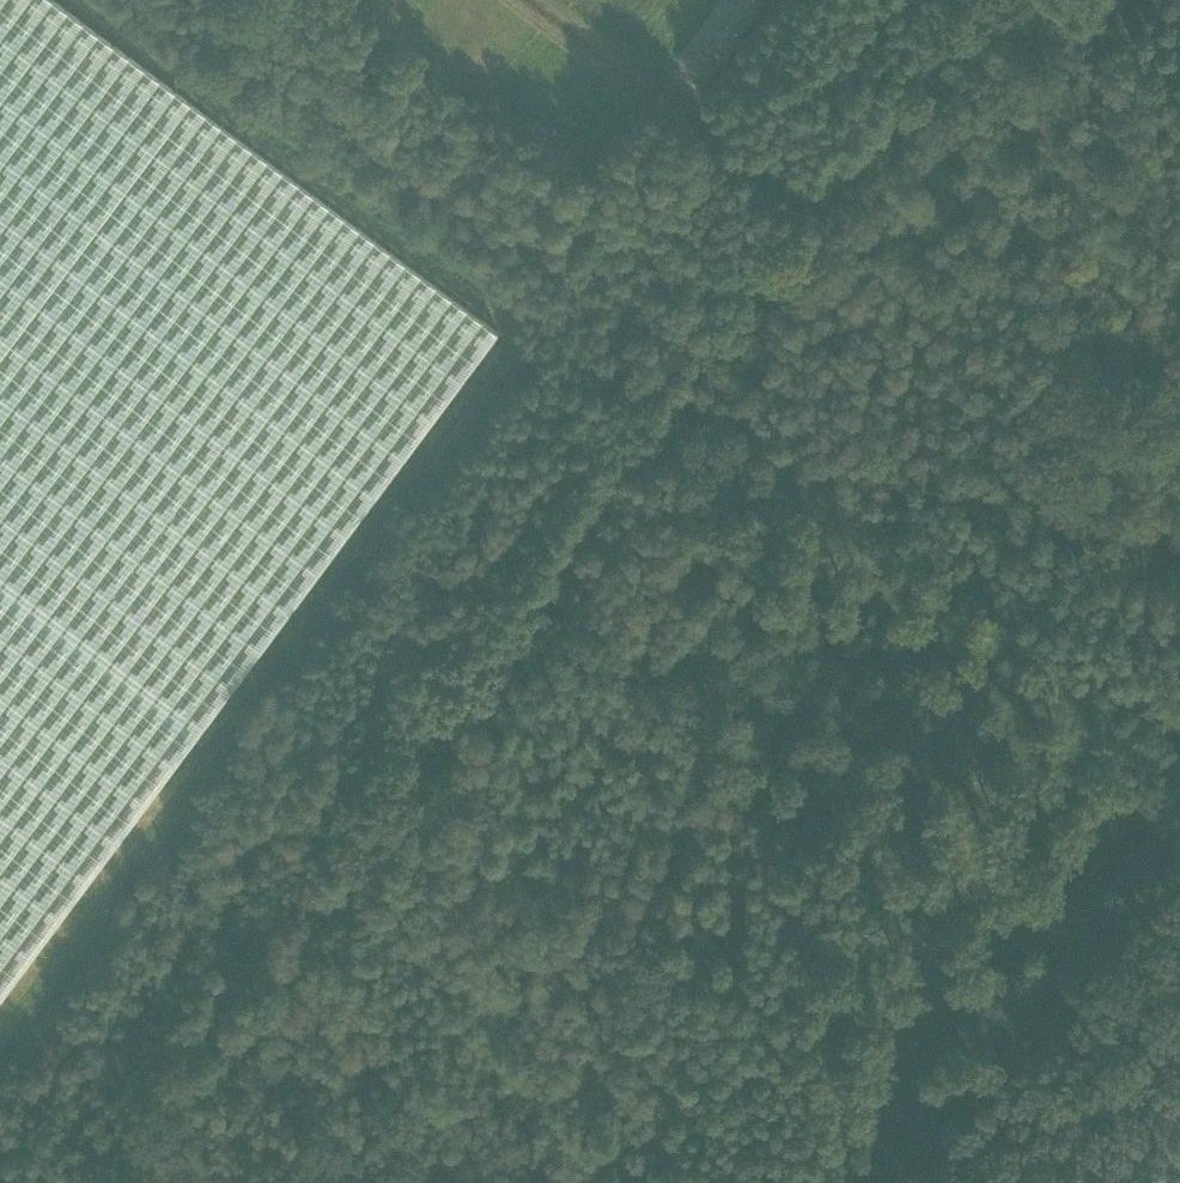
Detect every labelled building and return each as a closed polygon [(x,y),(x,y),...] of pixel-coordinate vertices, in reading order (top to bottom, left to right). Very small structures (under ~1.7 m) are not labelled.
[(498,331),(56,0),(0,0),(0,996),(498,331)]
